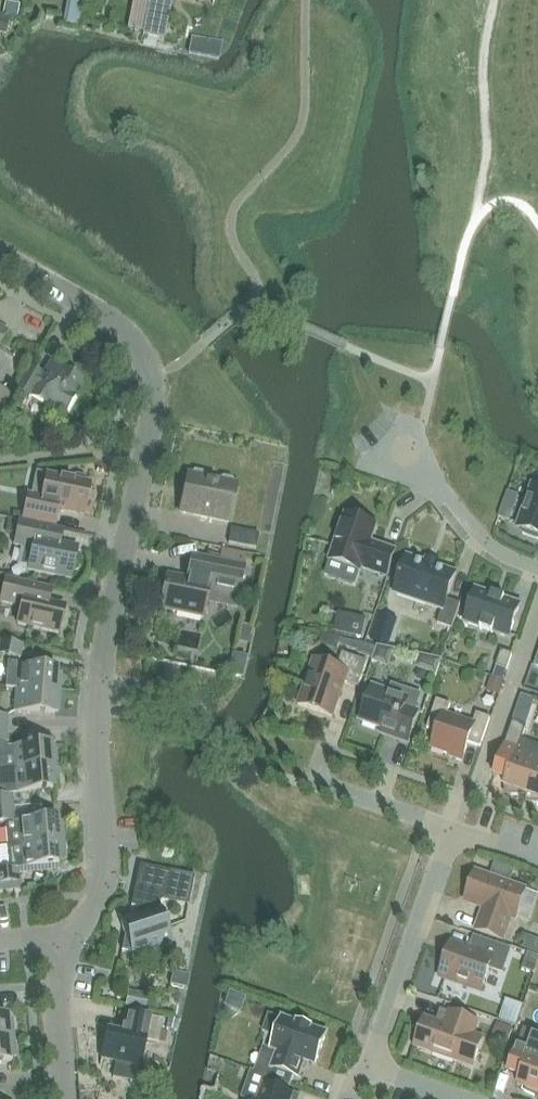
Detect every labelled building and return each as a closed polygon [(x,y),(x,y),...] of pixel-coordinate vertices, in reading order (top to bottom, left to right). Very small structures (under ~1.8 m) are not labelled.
[(90,9),(91,0),(77,0),(76,7),(90,9)] [(142,36),(163,40),(172,0),(150,0),(142,36)] [(0,17),(0,33),(6,34),(9,19),(0,17)] [(195,37),(193,46),(225,52),(226,43),(195,37)] [(49,404),(64,412),(66,413),(75,397),(73,396),(82,379),(66,370),(64,373),(50,365),(44,376),(31,368),(16,395),(29,403),(32,397),(48,406),(49,404)] [(188,474),(180,513),(228,523),(236,484),(233,483),(231,480),(223,478),(220,480),(205,477),(203,474),(195,472),(192,474),(188,474)] [(84,516),(90,484),(86,483),(86,480),(84,478),(76,477),(74,478),(73,481),(47,475),(42,498),(28,496),(24,519),(55,525),(58,511),(84,516)] [(533,486),(518,528),(524,530),(522,534),(537,540),(537,488),(533,486)] [(502,511),(499,519),(509,523),(512,515),(502,511)] [(330,561),(326,574),(355,585),(360,571),(361,571),(362,569),(387,578),(396,551),(371,542),(377,526),(346,515),(330,561)] [(71,579),(77,548),(48,542),(51,529),(20,522),(15,545),(33,549),(28,570),(71,579)] [(259,535),(231,529),(228,543),(256,549),(259,535)] [(168,575),(160,609),(203,618),(206,603),(236,609),(238,597),(245,567),(221,562),(192,556),(187,579),(168,575)] [(394,593),(442,610),(438,624),(452,629),(461,604),(447,600),(456,573),(437,567),(438,563),(428,560),(427,563),(407,556),(394,593)] [(52,590),(31,585),(6,580),(0,603),(22,608),(18,625),(59,634),(65,606),(49,603),(52,590)] [(492,595),(476,590),(464,622),(481,628),(480,629),(493,633),(493,632),(509,638),(521,605),(505,600),(505,598),(492,594),(492,595)] [(338,614),(334,633),(361,638),(365,619),(338,614)] [(376,619),(369,640),(384,645),(391,624),(376,619)] [(339,638),(323,635),(322,642),(338,645),(339,638)] [(506,679),(522,640),(513,636),(497,675),(506,679)] [(23,645),(0,641),(0,655),(20,659),(23,645)] [(396,649),(377,645),(371,662),(389,668),(396,649)] [(314,660),(298,705),(333,717),(345,683),(359,687),(368,662),(343,653),(337,668),(314,660)] [(4,688),(16,689),(59,693),(61,674),(57,673),(58,669),(20,666),(20,663),(7,661),(4,688)] [(395,734),(394,738),(408,743),(419,712),(415,711),(420,697),(393,687),(391,693),(373,687),(361,722),(395,734)] [(58,712),(59,693),(16,689),(14,713),(53,716),(53,712),(58,712)] [(533,702),(523,699),(520,708),(529,711),(533,702)] [(474,724),(447,715),(451,705),(437,701),(427,729),(438,733),(432,749),(451,755),(450,758),(462,762),(468,743),(481,747),(490,719),(477,714),(474,724)] [(537,763),(537,756),(518,749),(526,726),(513,722),(501,756),(514,760),(504,787),(512,790),(512,796),(527,796),(537,763)] [(7,729),(0,729),(0,772),(57,767),(55,748),(51,748),(50,744),(6,748),(7,729)] [(527,796),(528,796),(528,795),(534,797),(534,803),(537,804),(537,763),(527,796)] [(57,767),(0,772),(0,809),(12,808),(11,795),(54,791),(54,787),(58,786),(57,767)] [(12,808),(0,809),(0,824),(5,823),(7,846),(63,841),(61,822),(57,823),(57,819),(13,823),(12,808)] [(63,841),(7,846),(9,870),(0,871),(0,885),(18,883),(17,869),(61,865),(60,861),(65,861),(63,841)] [(194,878),(139,866),(130,907),(142,909),(141,915),(120,922),(124,935),(121,951),(130,953),(171,940),(159,903),(175,896),(189,899),(194,878)] [(477,872),(466,903),(484,909),(476,930),(504,940),(511,919),(515,920),(526,889),(477,872)] [(480,937),(469,949),(452,943),(440,977),(482,991),(489,972),(505,973),(513,949),(480,937)] [(528,953),(522,970),(535,974),(537,965),(537,956),(528,953)] [(517,1009),(524,987),(516,985),(504,1022),(518,1027),(523,1011),(517,1009)] [(149,995),(128,990),(124,1008),(145,1013),(149,995)] [(425,1018),(415,1047),(473,1067),(483,1039),(474,1035),(478,1023),(449,1013),(445,1025),(425,1018)] [(105,1032),(100,1059),(98,1066),(99,1066),(101,1059),(115,1062),(112,1078),(138,1084),(142,1070),(139,1066),(144,1041),(156,1043),(161,1021),(125,1014),(124,1023),(121,1022),(119,1035),(105,1032)] [(13,1039),(12,1020),(7,1020),(7,1016),(0,1016),(0,1040),(13,1039)] [(283,1018),(282,1020),(270,1016),(264,1032),(277,1036),(273,1048),(272,1048),(271,1050),(273,1050),(278,1052),(272,1069),(299,1078),(305,1061),(315,1064),(315,1065),(317,1065),(317,1064),(317,1063),(327,1036),(328,1034),(326,1033),(326,1034),(312,1029),(312,1028),(310,1028),(300,1025),(300,1024),(298,1023),(298,1024),(284,1019),(283,1018)] [(508,1074),(521,1078),(518,1087),(524,1092),(536,1097),(537,1098),(537,1037),(537,1036),(537,1033),(524,1028),(514,1055),(508,1074)] [(13,1039),(0,1040),(0,1064),(11,1063),(11,1059),(15,1058),(13,1039)] [(292,1094),(266,1085),(261,1098),(291,1098),(292,1094)]
